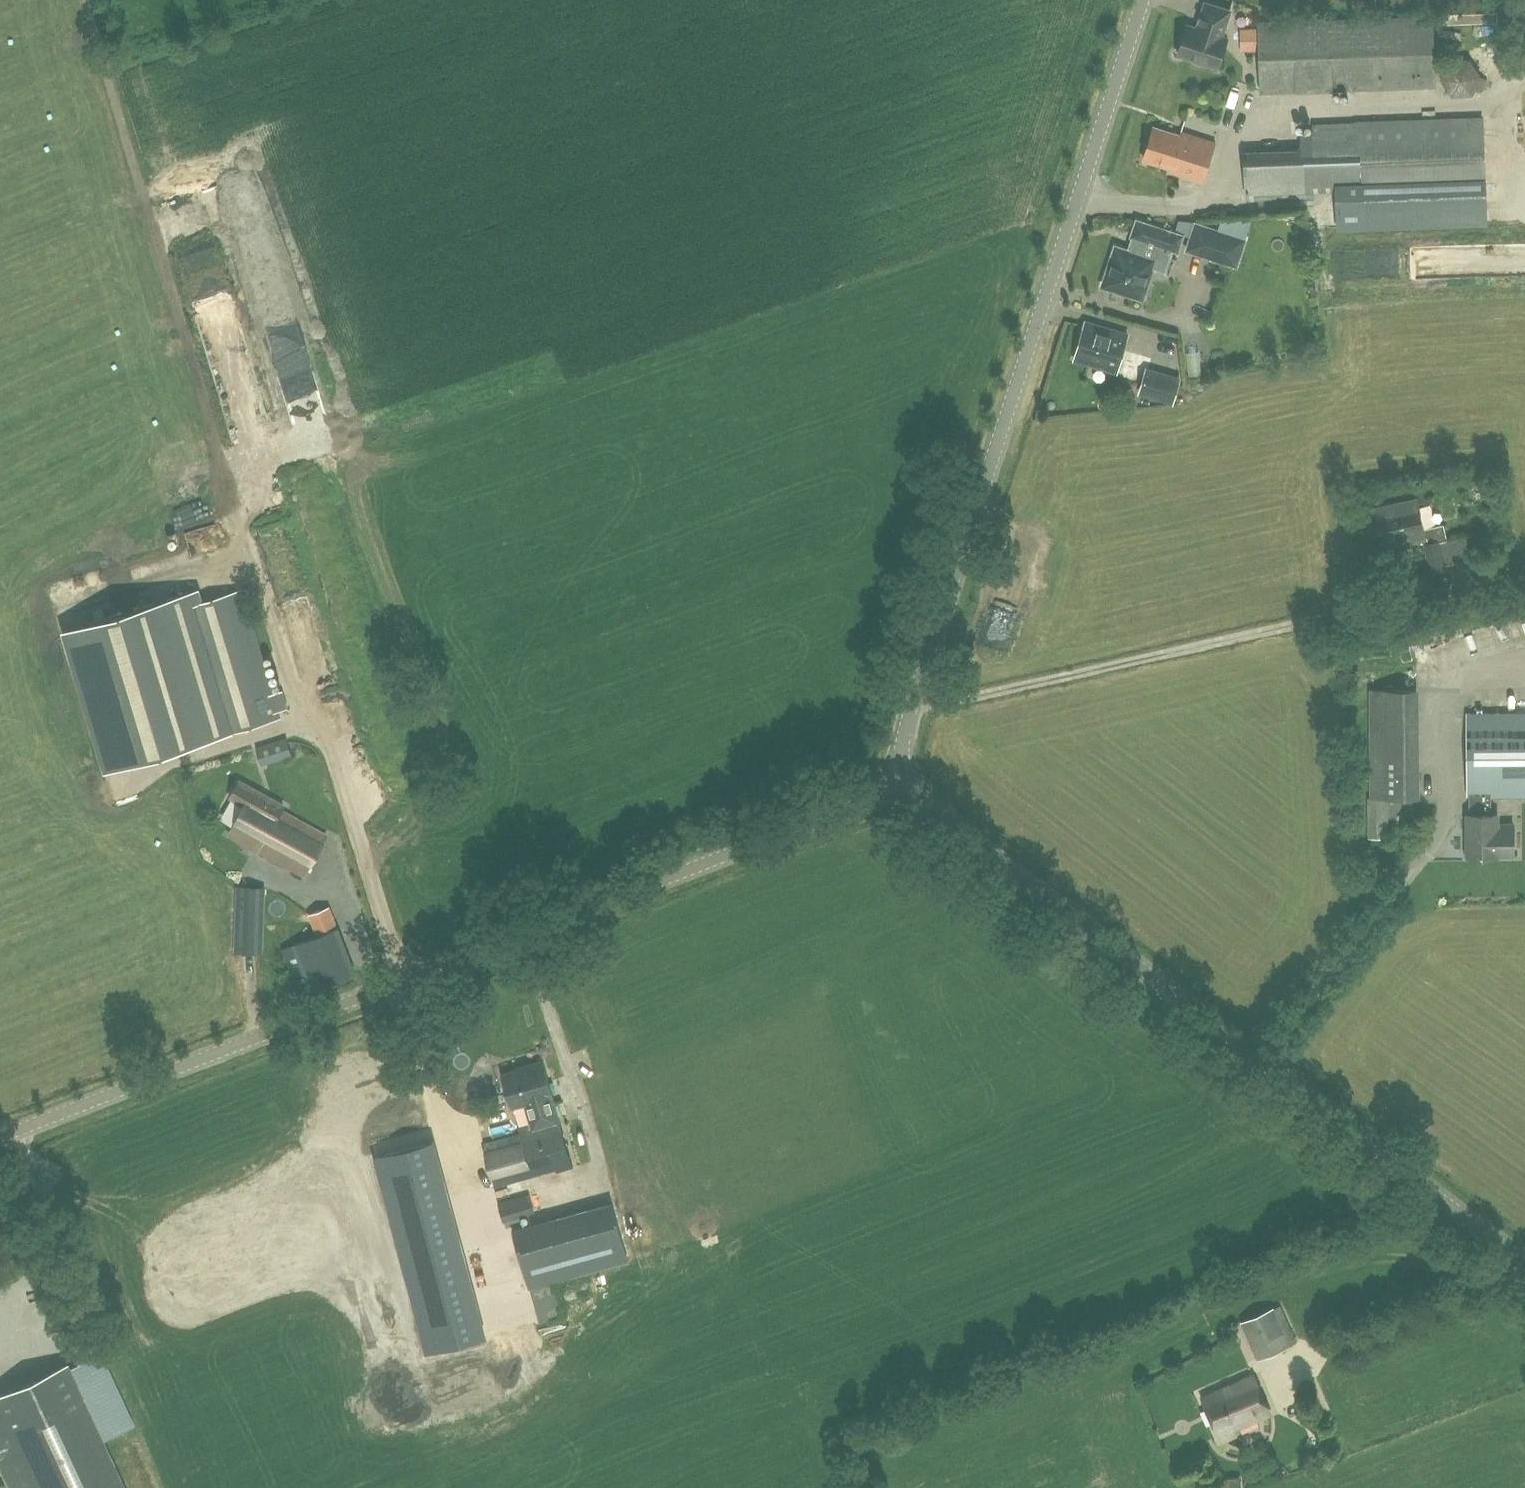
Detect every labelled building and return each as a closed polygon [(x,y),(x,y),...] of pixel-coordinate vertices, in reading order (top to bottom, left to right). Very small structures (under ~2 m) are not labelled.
[(1222,36),(1230,11),(1206,3),(1197,28),(1188,25),(1178,54),(1218,67),(1227,38),(1222,36)] [(1261,92),(1435,86),(1433,16),(1258,22),(1261,92)] [(1500,42),(1480,49),(1485,63),(1505,56),(1500,42)] [(1481,95),(1488,79),(1481,77),(1482,77),(1470,59),(1449,61),(1441,80),(1452,97),(1473,95),(1474,92),(1481,95)] [(1485,175),(1483,118),(1359,122),(1359,124),(1314,125),(1315,150),(1245,152),(1247,193),(1338,190),(1339,223),(1363,222),(1486,218),(1485,177),(1485,175)] [(1180,135),(1154,127),(1144,159),(1169,168),(1168,171),(1203,183),(1216,143),(1181,132),(1180,135)] [(1178,251),(1183,235),(1137,220),(1132,236),(1135,237),(1131,251),(1116,246),(1105,280),(1109,289),(1135,297),(1139,281),(1148,284),(1154,268),(1166,272),(1173,249),(1178,251)] [(1236,266),(1245,239),(1196,223),(1187,250),(1236,266)] [(1118,371),(1128,335),(1086,322),(1075,359),(1118,371)] [(1173,402),(1179,379),(1147,370),(1141,393),(1173,402)] [(1444,524),(1425,528),(1418,499),(1374,509),(1383,549),(1423,540),(1430,570),(1431,572),(1449,568),(1447,559),(1444,541),(1448,540),(1444,524)] [(206,559),(228,549),(224,538),(202,548),(206,559)] [(1455,562),(1478,557),(1474,539),(1451,544),(1455,562)] [(282,691),(274,693),(243,590),(204,602),(200,589),(66,629),(107,768),(281,716),(279,710),(287,708),(282,691)] [(1372,796),(1417,796),(1416,690),(1372,690),(1372,796)] [(1491,796),(1524,796),(1524,714),(1468,714),(1469,796),(1471,796),(1471,814),(1468,814),(1468,855),(1481,855),(1483,859),(1491,859),(1493,855),(1498,855),(1498,854),(1514,854),(1514,834),(1498,834),(1498,814),(1491,814),(1491,796)] [(262,765),(293,756),(287,737),(257,746),(262,765)] [(304,875),(326,835),(281,810),(284,805),(239,780),(231,796),(246,804),(230,833),(304,875)] [(263,951),(265,887),(239,887),(236,951),(263,951)] [(300,993),(355,973),(330,906),(310,913),(318,935),(284,948),(300,993)] [(528,1067),(503,1074),(512,1107),(527,1103),(529,1110),(533,1123),(519,1127),(521,1132),(484,1143),(496,1186),(558,1169),(558,1170),(574,1166),(560,1117),(558,1118),(552,1096),(553,1096),(544,1061),(528,1066),(528,1067)] [(487,1337),(435,1139),(374,1155),(396,1239),(426,1353),(487,1337)] [(503,1221),(535,1213),(531,1194),(498,1203),(503,1221)] [(530,1287),(628,1260),(613,1203),(514,1230),(530,1287)] [(553,1293),(550,1283),(530,1289),(532,1299),(553,1293)] [(536,1312),(539,1322),(560,1316),(557,1306),(536,1312)] [(1260,1357),(1289,1344),(1273,1308),(1244,1321),(1260,1357)] [(66,1364),(0,1395),(0,1468),(9,1487),(123,1487),(66,1364)] [(1221,1439),(1240,1431),(1238,1427),(1271,1414),(1255,1375),(1204,1397),(1221,1439)] [(1234,1478),(1222,1478),(1223,1487),(1235,1487),(1234,1478)]
